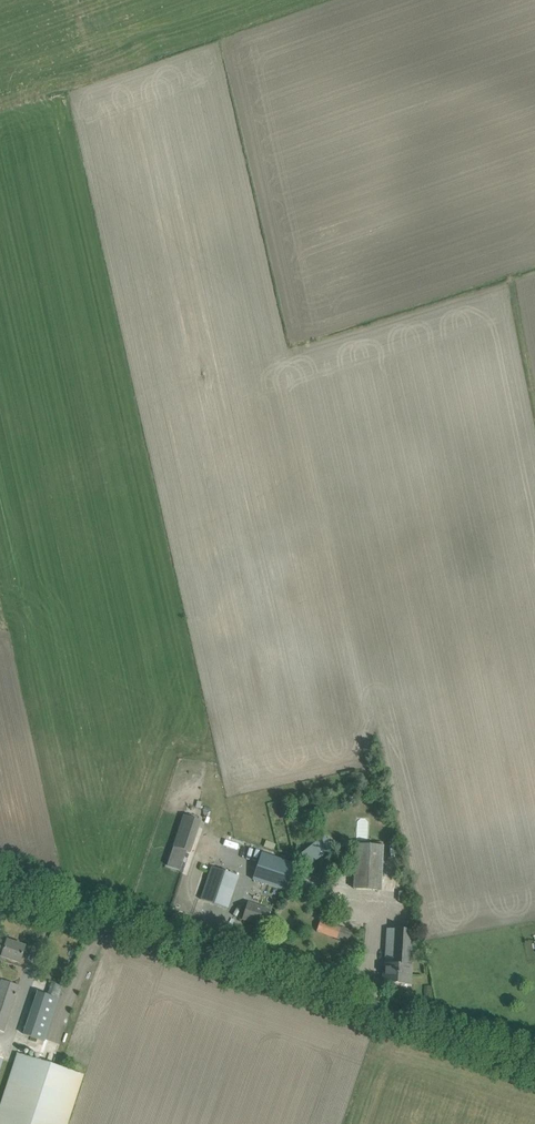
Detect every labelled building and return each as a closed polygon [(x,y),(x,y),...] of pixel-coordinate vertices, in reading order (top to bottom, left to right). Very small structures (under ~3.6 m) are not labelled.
[(201,821),(184,815),(173,846),(187,851),(190,852),(201,821)] [(303,852),(312,864),(334,847),(324,835),(303,852)] [(384,845),(356,843),(353,889),(381,891),(384,845)] [(180,870),(187,851),(173,846),(167,865),(180,870)] [(296,864),(262,852),(253,879),(287,891),(296,864)] [(212,866),(201,899),(228,908),(239,875),(212,866)] [(304,873),(300,886),(321,893),(325,881),(304,873)] [(412,902),(413,892),(399,891),(398,901),(412,902)] [(243,919),(265,927),(268,916),(271,909),(249,902),(246,909),(243,919)] [(339,912),(325,907),(317,931),(355,945),(359,933),(335,924),(339,912)] [(387,929),(384,982),(410,984),(413,930),(387,929)] [(2,954),(1,957),(20,963),(25,946),(7,940),(6,944),(0,942),(0,954),(2,954)] [(0,983),(0,1031),(4,1033),(20,985),(1,979),(0,983)] [(24,1034),(45,1041),(59,999),(38,992),(24,1034)] [(83,1078),(17,1056),(0,1106),(0,1123),(68,1123),(83,1078)]
